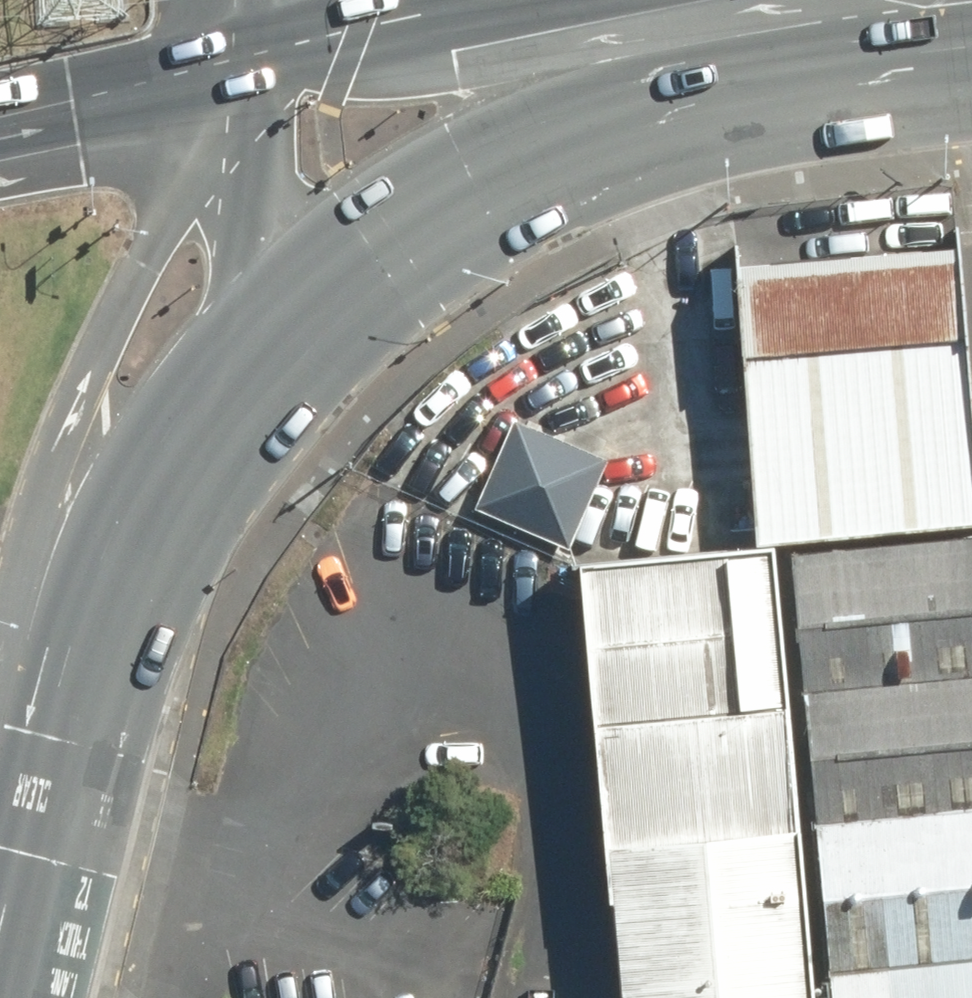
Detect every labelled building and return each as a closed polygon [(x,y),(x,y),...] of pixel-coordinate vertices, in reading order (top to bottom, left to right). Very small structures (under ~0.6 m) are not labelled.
[(944,252),(721,276),(741,552),(775,549),(970,533),(944,252)] [(509,414),(471,504),(564,543),(601,453),(509,414)] [(814,997),(971,997),(971,533),(970,533),(775,549),(814,997)] [(775,549),(741,552),(585,565),(626,997),(814,997),(775,549)]
